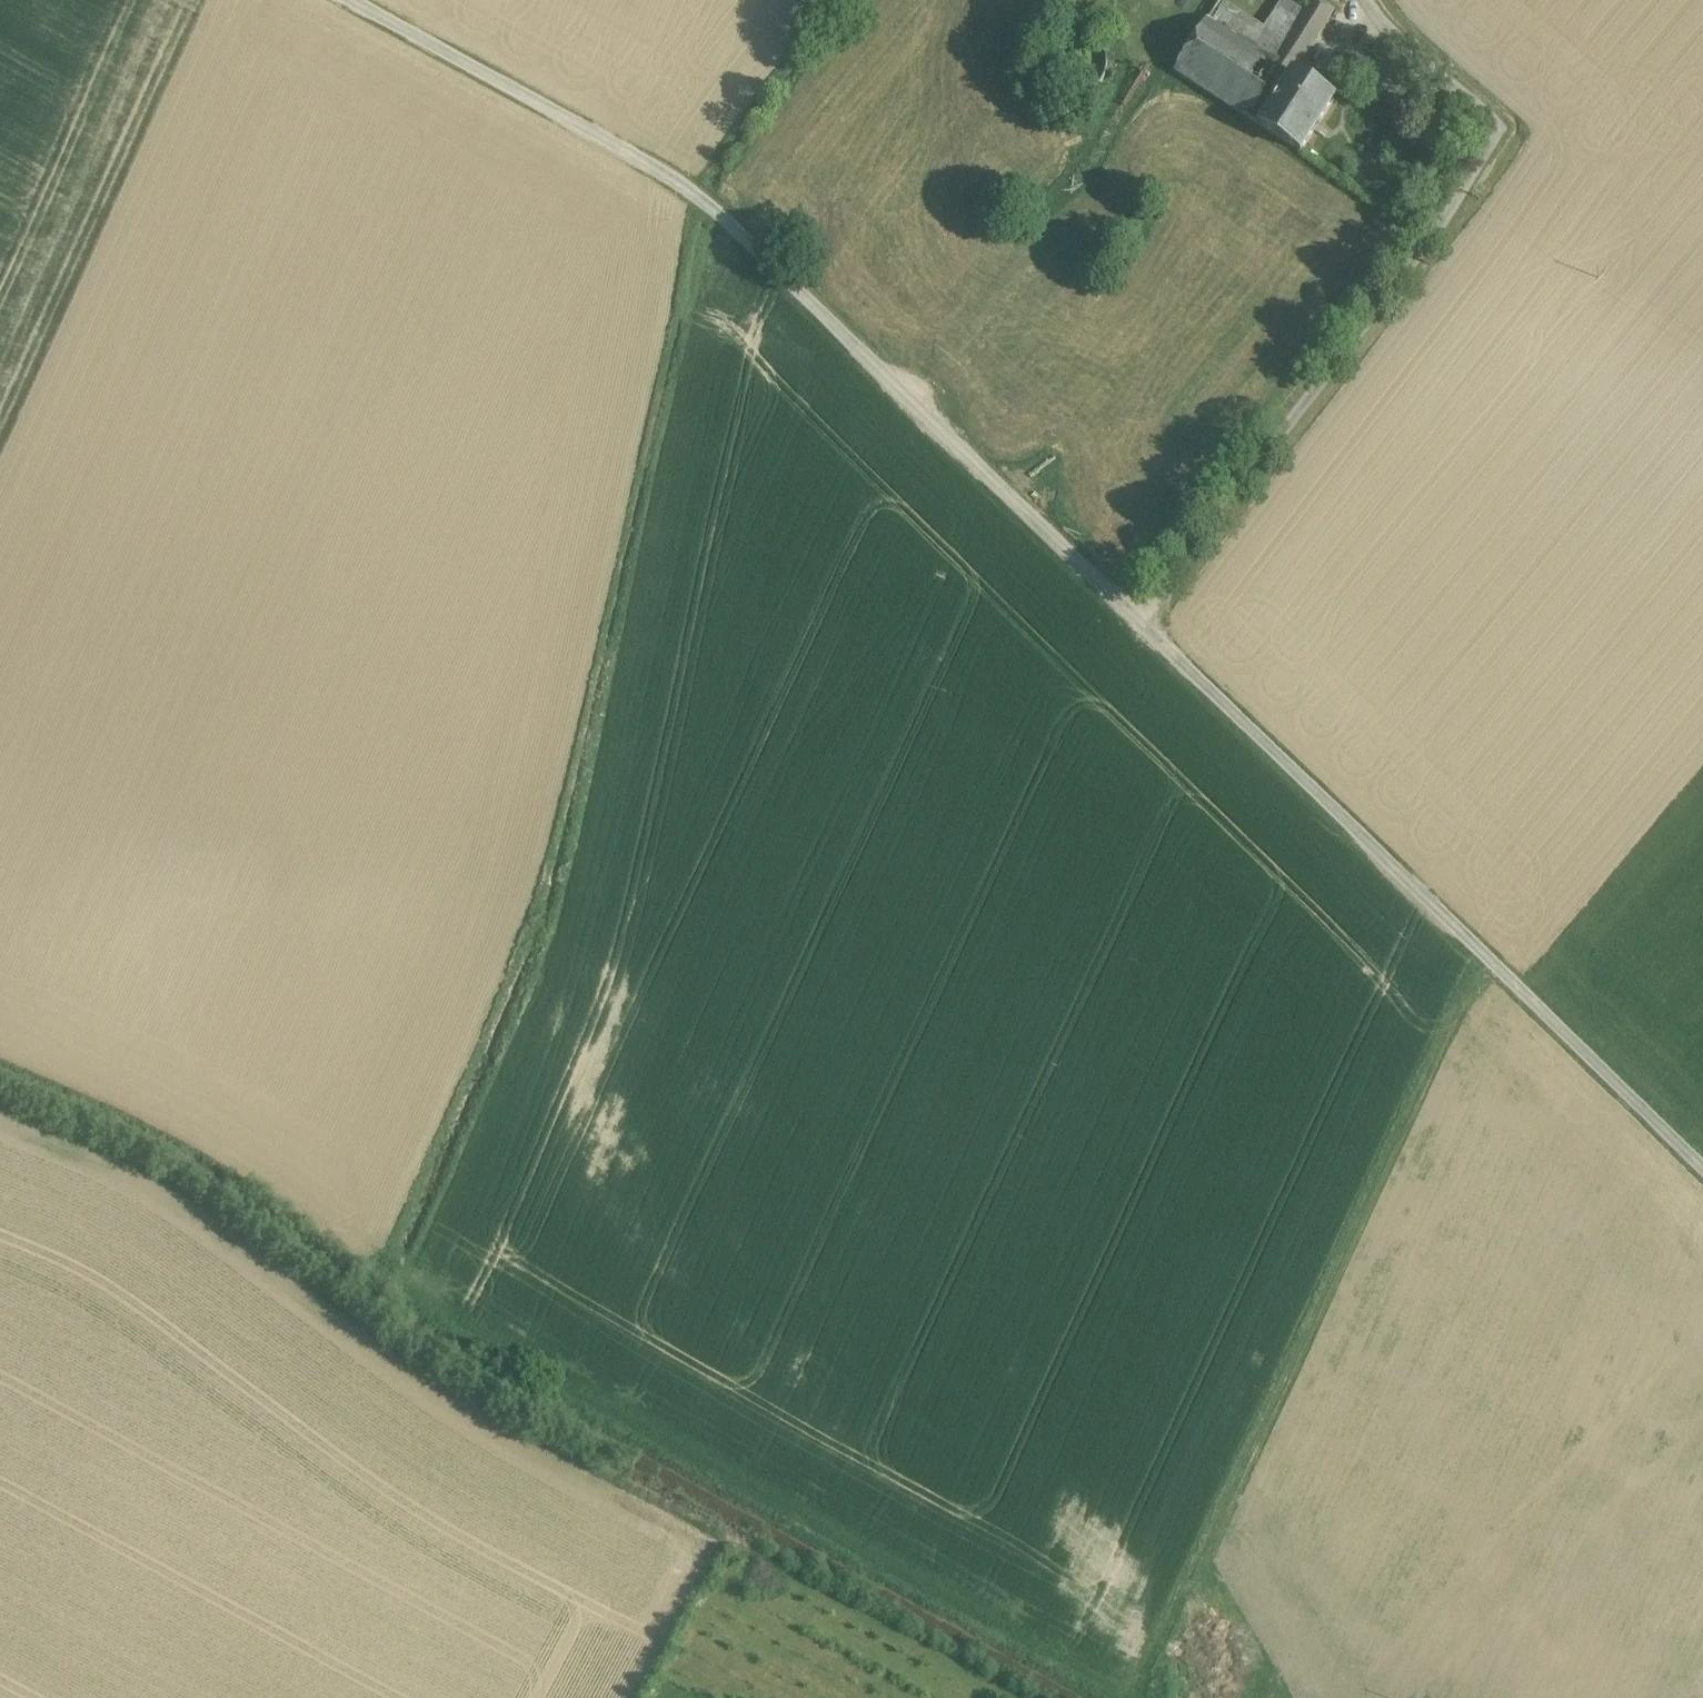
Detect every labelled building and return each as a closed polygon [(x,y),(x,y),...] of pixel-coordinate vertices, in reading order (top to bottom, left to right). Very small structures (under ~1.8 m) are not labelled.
[(1206,20),(1274,63),(1309,8),(1297,0),(1280,0),(1265,22),(1230,0),(1219,0),(1206,20)] [(1274,63),(1293,75),(1334,11),(1317,0),(1314,0),(1309,8),(1274,63)] [(1293,75),(1274,63),(1206,20),(1173,72),(1260,127),(1293,75)] [(1334,101),(1293,75),(1260,127),(1301,153),(1334,101)]
